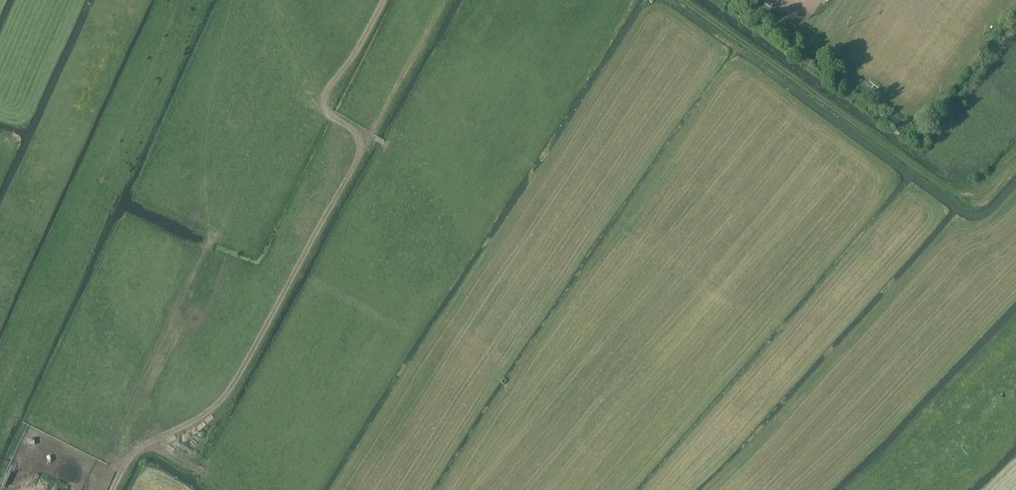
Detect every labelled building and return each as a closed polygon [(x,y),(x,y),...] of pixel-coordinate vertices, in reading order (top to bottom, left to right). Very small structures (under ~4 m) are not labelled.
[(780,11),(766,0),(756,0),(777,16),(780,11)]
